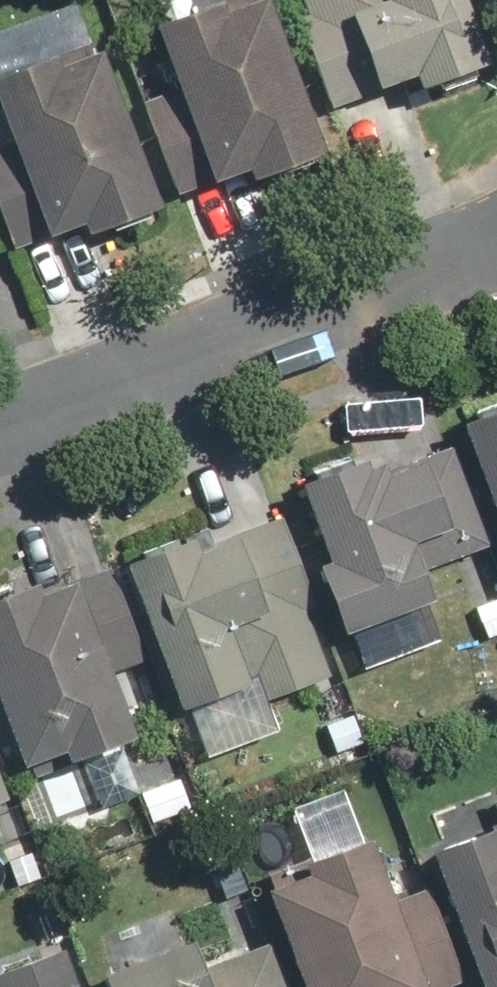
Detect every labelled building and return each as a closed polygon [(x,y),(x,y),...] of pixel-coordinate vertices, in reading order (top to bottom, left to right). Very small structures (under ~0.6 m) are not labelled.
[(288,0),(267,0),(251,6),(249,0),(246,0),(176,23),(227,178),(277,161),(283,179),(344,157),(288,0)] [(484,0),(398,0),(369,9),(395,93),(445,77),(450,89),(496,71),(496,33),(484,0)] [(176,202),(117,45),(86,57),(84,51),(12,77),(69,231),(116,214),(119,223),(176,202)] [(483,420),(496,457),(496,415),(483,420)] [(485,518),(464,455),(395,478),(388,456),(323,478),(349,555),(335,560),(359,629),(455,597),(434,535),(485,518)] [(352,673),(289,516),(219,544),(210,521),(135,551),(220,763),(288,735),(275,704),(352,673)] [(111,573),(66,591),(61,577),(0,598),(0,647),(41,764),(87,748),(93,763),(172,733),(111,573)] [(24,807),(0,723),(0,814),(24,807)] [(453,848),(496,959),(496,830),(453,848)] [(389,832),(329,853),(335,869),(289,884),(324,986),(444,986),(389,832)] [(266,916),(164,949),(166,947),(167,945),(168,942),(169,939),(169,936),(168,933),(168,930),(166,928),(165,925),(163,923),(161,921),(158,920),(156,918),(153,918),(150,917),(147,917),(144,918),(141,919),(139,920),(136,922),(134,924),(133,926),(131,928),(130,931),(129,934),(129,937),(129,940),(130,943),(131,945),(132,948),(134,950),(136,952),(139,954),(141,955),(144,956),(116,965),(124,986),(298,986),(284,944),(276,947),(266,916)] [(72,947),(1,971),(6,986),(86,986),(72,947)]
